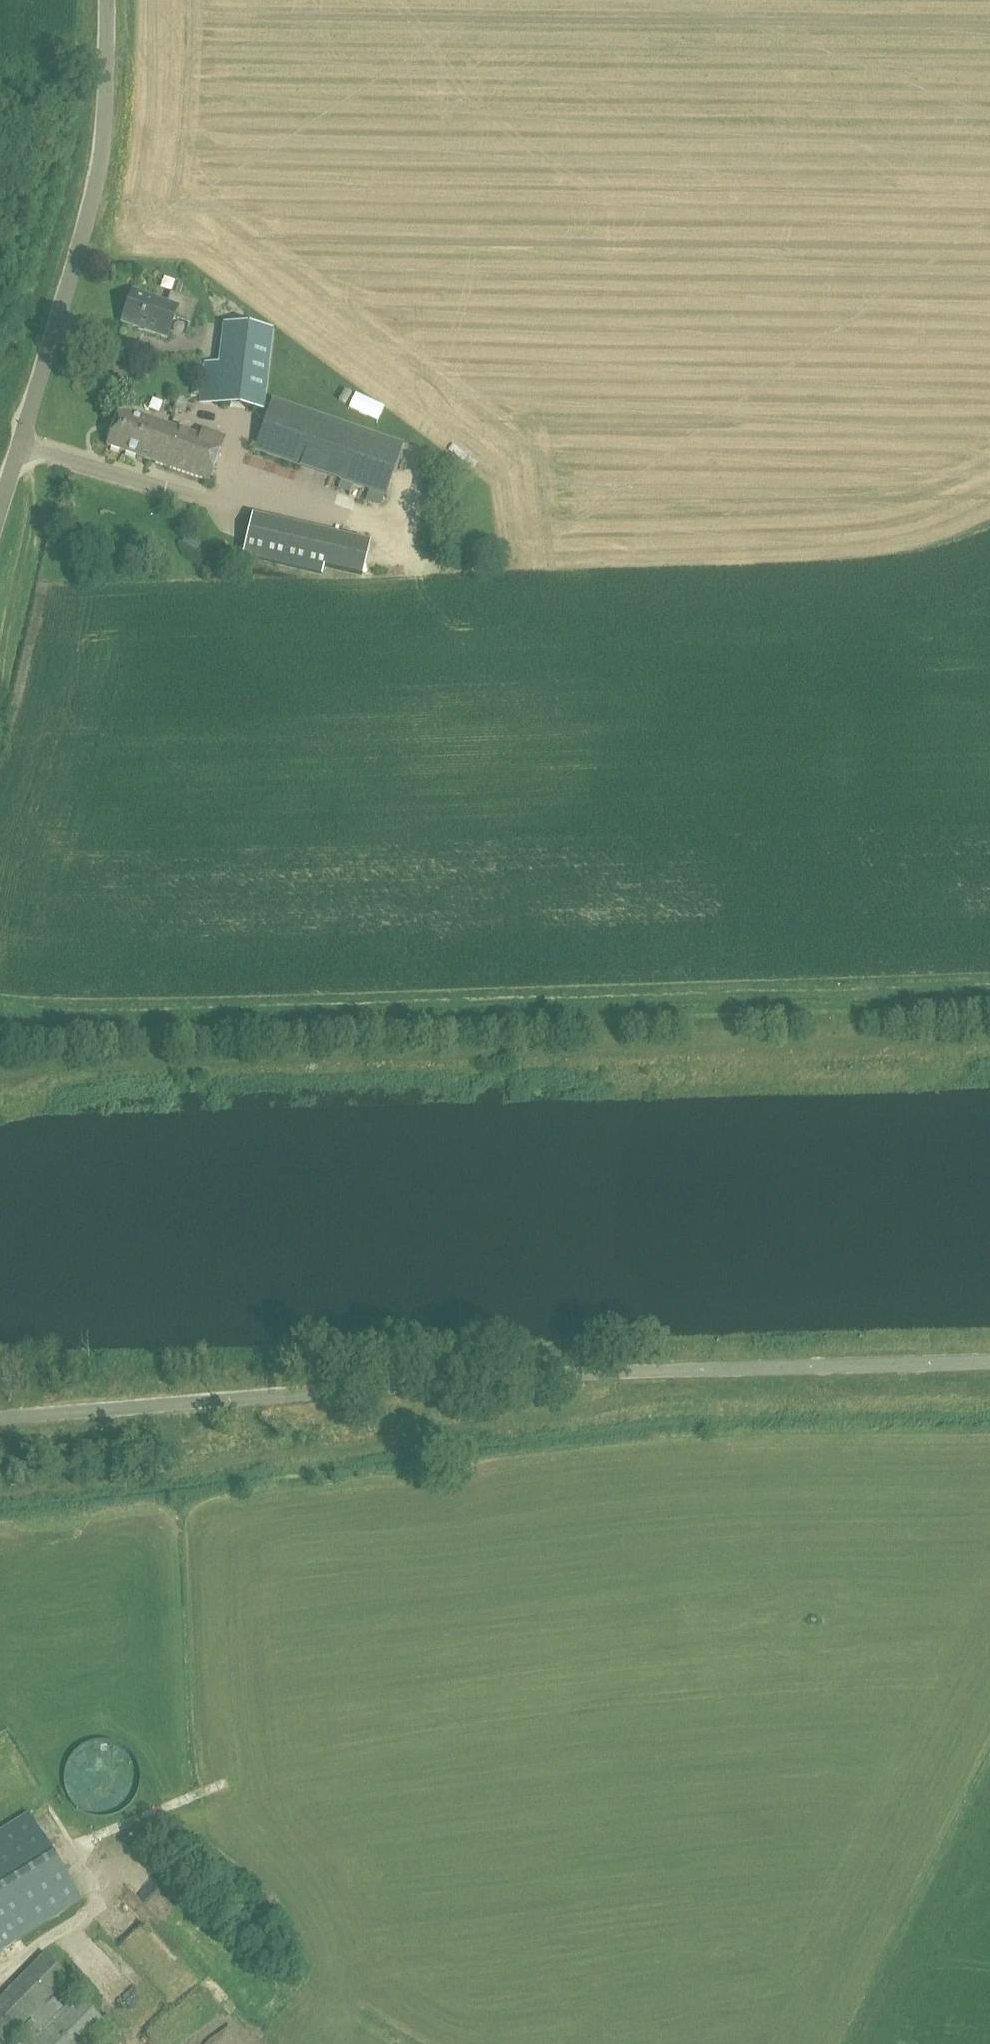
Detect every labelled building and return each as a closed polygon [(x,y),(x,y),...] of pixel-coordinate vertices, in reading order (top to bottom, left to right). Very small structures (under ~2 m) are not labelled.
[(120,322),(165,338),(172,317),(188,323),(195,301),(170,292),(166,302),(131,290),(120,322)] [(217,335),(209,415),(257,420),(265,340),(217,335)] [(262,429),(255,447),(386,490),(402,442),(271,399),(262,429)] [(107,446),(209,481),(224,437),(202,430),(200,436),(120,408),(107,446)] [(370,532),(252,520),(248,554),(327,562),(326,564),(366,568),(370,532)] [(94,1817),(105,1817),(109,1817),(122,1811),(127,1806),(132,1800),(134,1791),(133,1781),(132,1774),(128,1766),(121,1759),(112,1754),(102,1753),(93,1754),(86,1757),(79,1762),(73,1770),(71,1775),(70,1781),(69,1788),(70,1793),(73,1800),(79,1808),(87,1814),(94,1817)] [(81,1900),(28,1815),(0,1832),(0,1950),(81,1900)] [(166,1980),(177,1990),(198,1968),(154,1927),(142,1941),(174,1971),(166,1980)] [(106,2023),(78,1996),(65,2009),(52,1995),(69,1978),(44,1953),(0,1998),(0,2039),(4,2043),(30,2017),(32,2019),(16,2036),(23,2043),(86,2043),(106,2023)]
